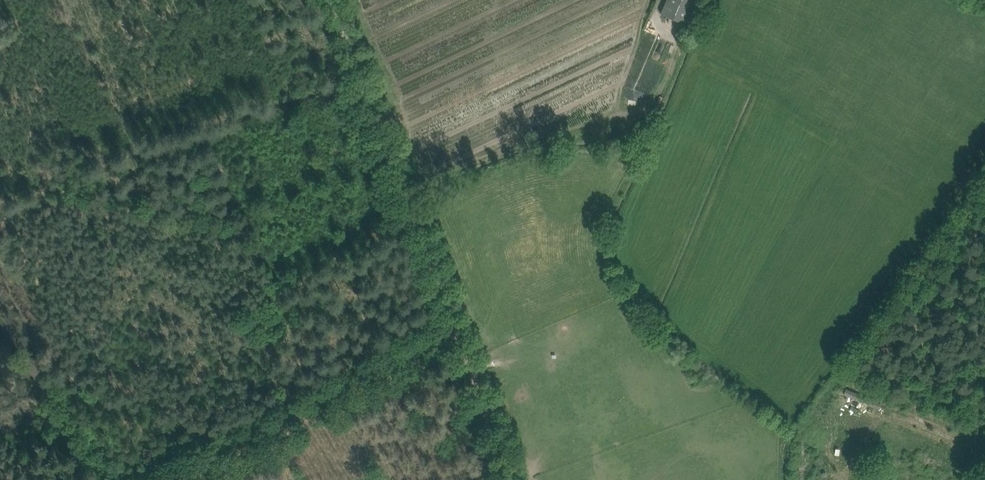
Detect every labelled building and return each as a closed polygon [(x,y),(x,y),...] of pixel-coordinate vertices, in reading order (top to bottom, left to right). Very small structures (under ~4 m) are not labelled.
[(662,13),(686,23),(696,0),(667,0),(662,13)] [(316,361),(307,367),(314,377),(323,371),(316,361)] [(846,388),(844,394),(878,409),(881,402),(846,388)]
